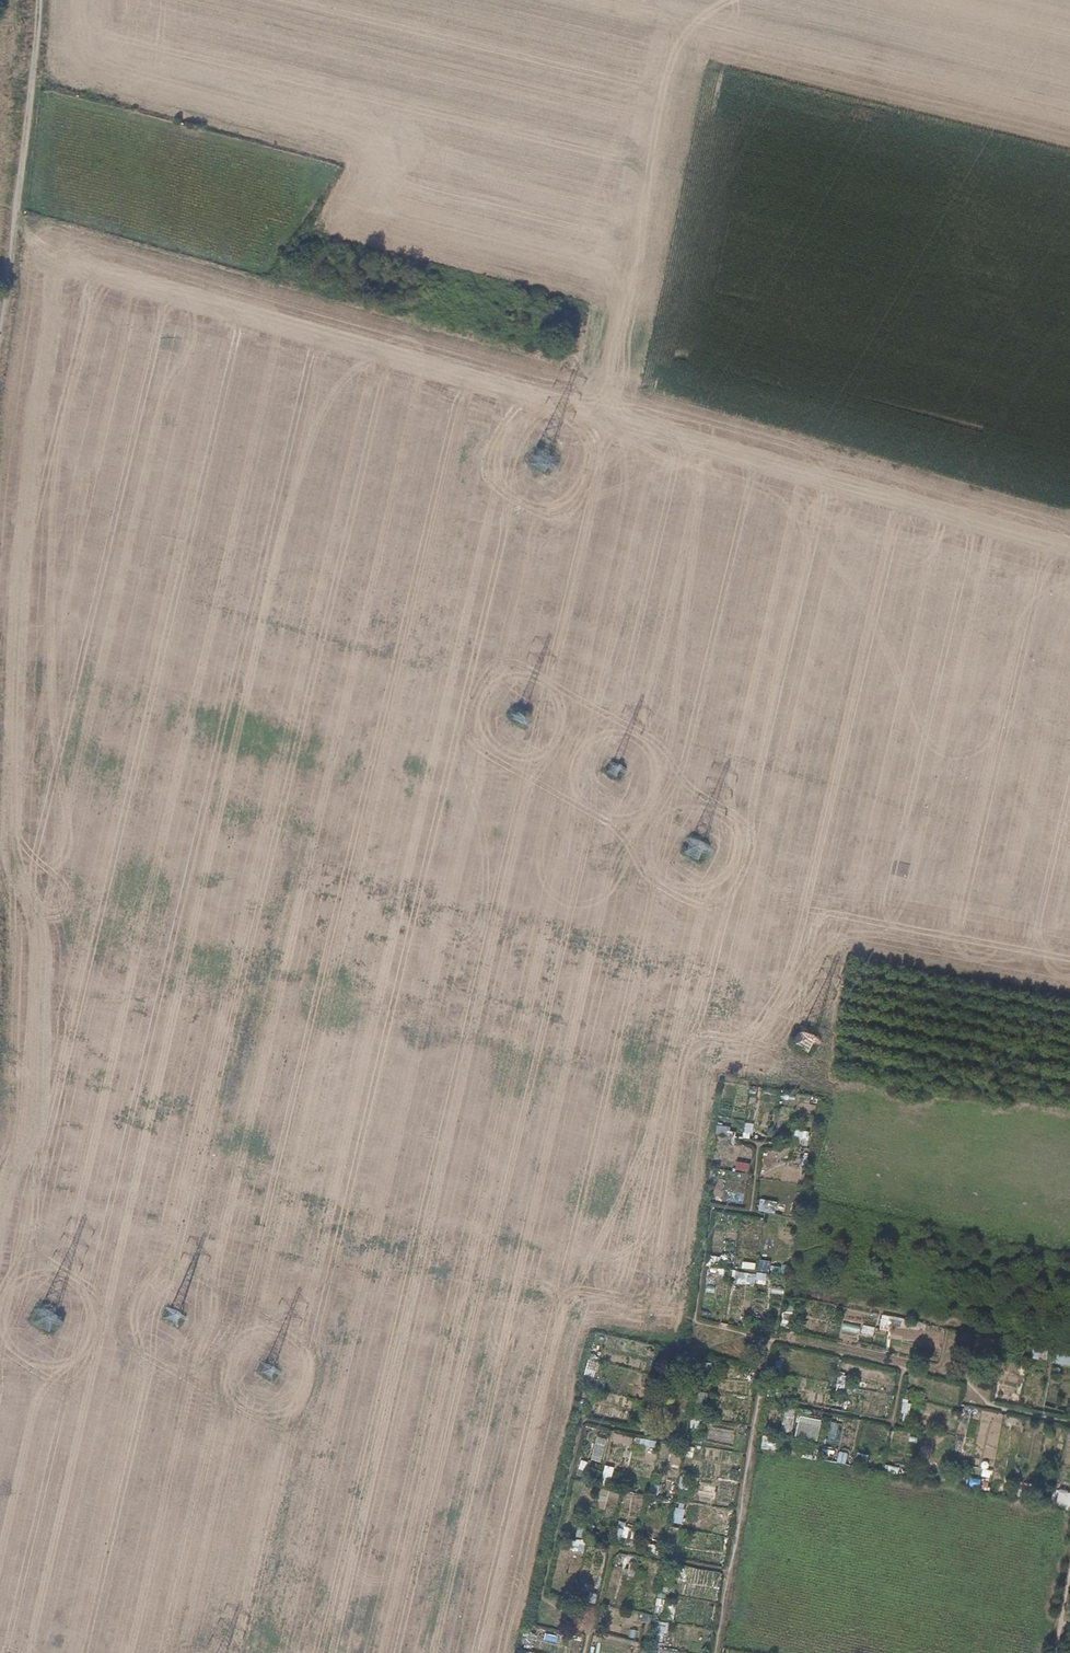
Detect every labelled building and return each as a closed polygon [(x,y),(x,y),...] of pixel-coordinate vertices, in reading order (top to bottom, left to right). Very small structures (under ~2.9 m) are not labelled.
[(757,1211),(774,1213),(776,1202),(759,1199),(757,1211)] [(955,1339),(956,1332),(948,1331),(947,1338),(955,1339)] [(794,1436),(816,1441),(819,1425),(797,1421),(794,1436)] [(1059,1491),(1055,1507),(1069,1510),(1069,1493),(1059,1491)]
